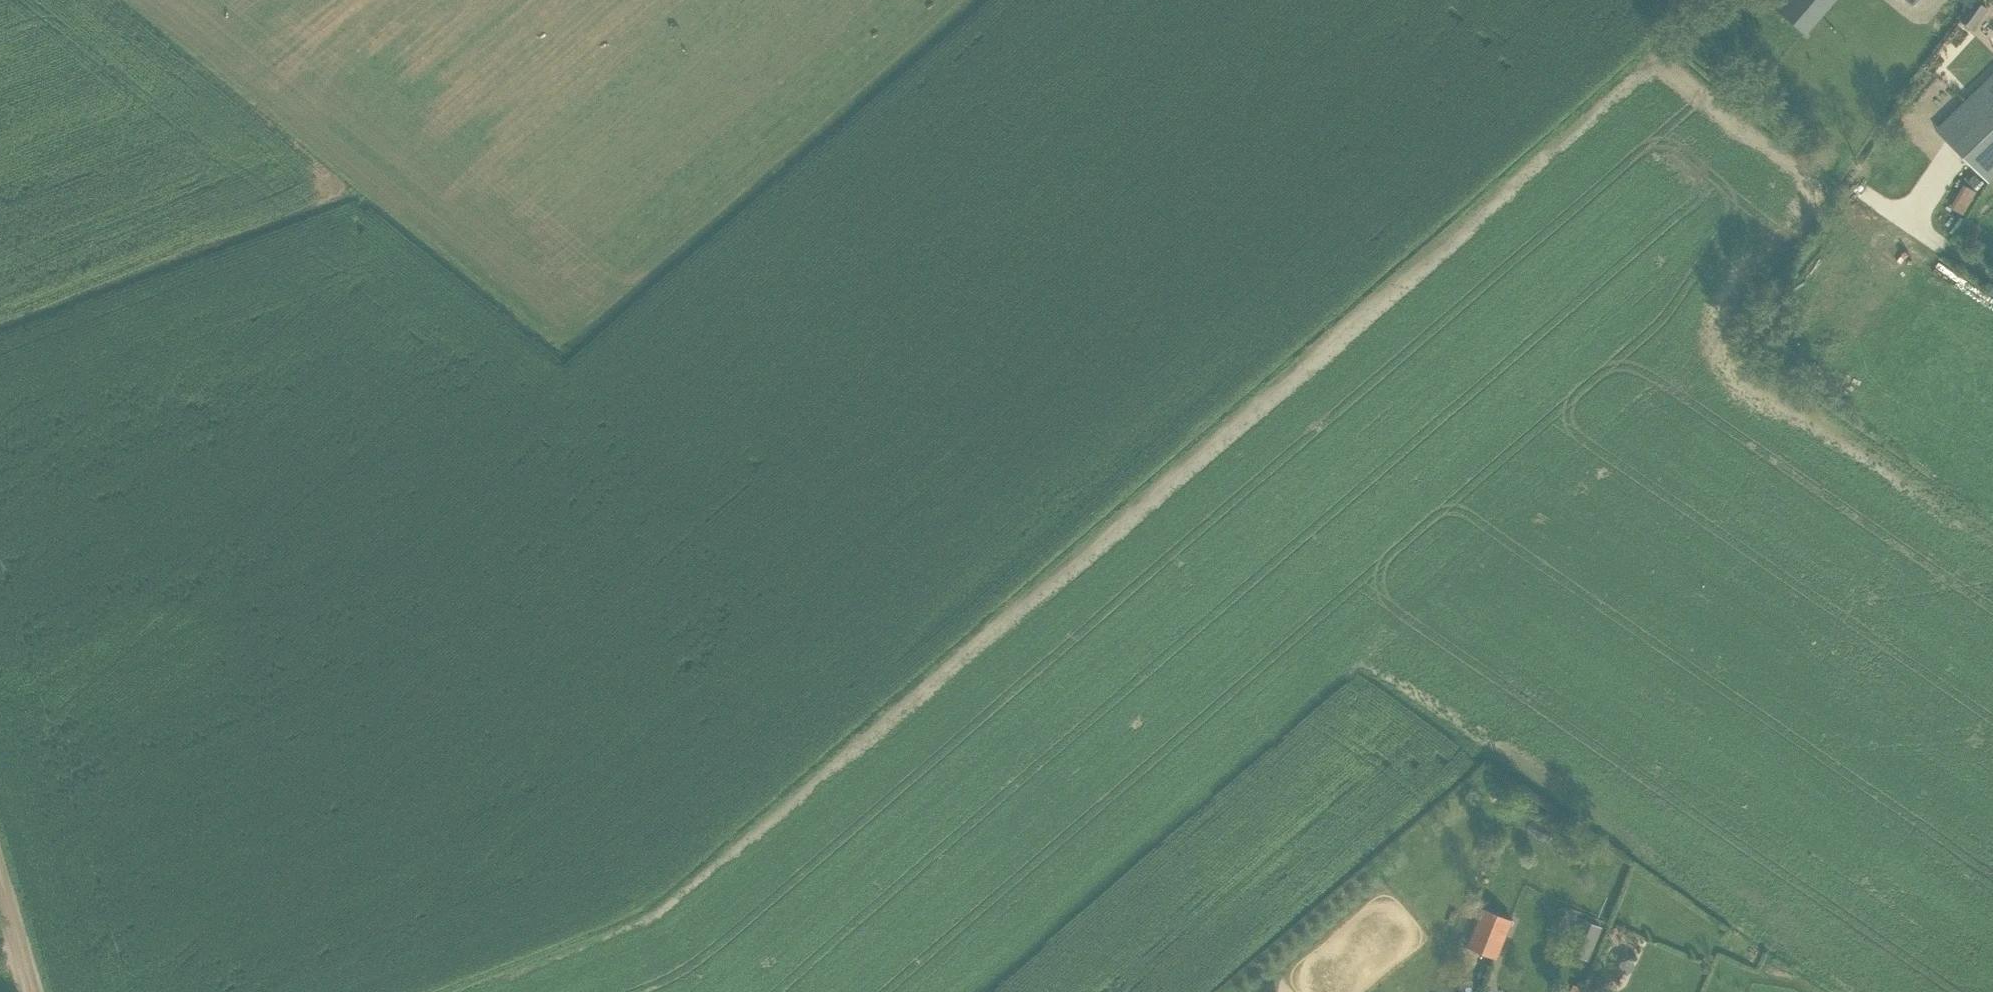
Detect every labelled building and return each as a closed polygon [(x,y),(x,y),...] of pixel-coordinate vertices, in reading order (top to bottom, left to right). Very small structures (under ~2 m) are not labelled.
[(1805,34),(1834,0),(1766,0),(1805,34)] [(1977,18),(1984,8),(1975,0),(1959,21),(1971,29),(1979,19),(1977,18)] [(1990,182),(1992,179),(1992,54),(1976,38),(1939,76),(1965,100),(1937,130),(1990,182)] [(1468,948),(1497,959),(1512,920),(1483,908),(1468,948)] [(1593,948),(1577,942),(1572,953),(1588,960),(1593,948)]
